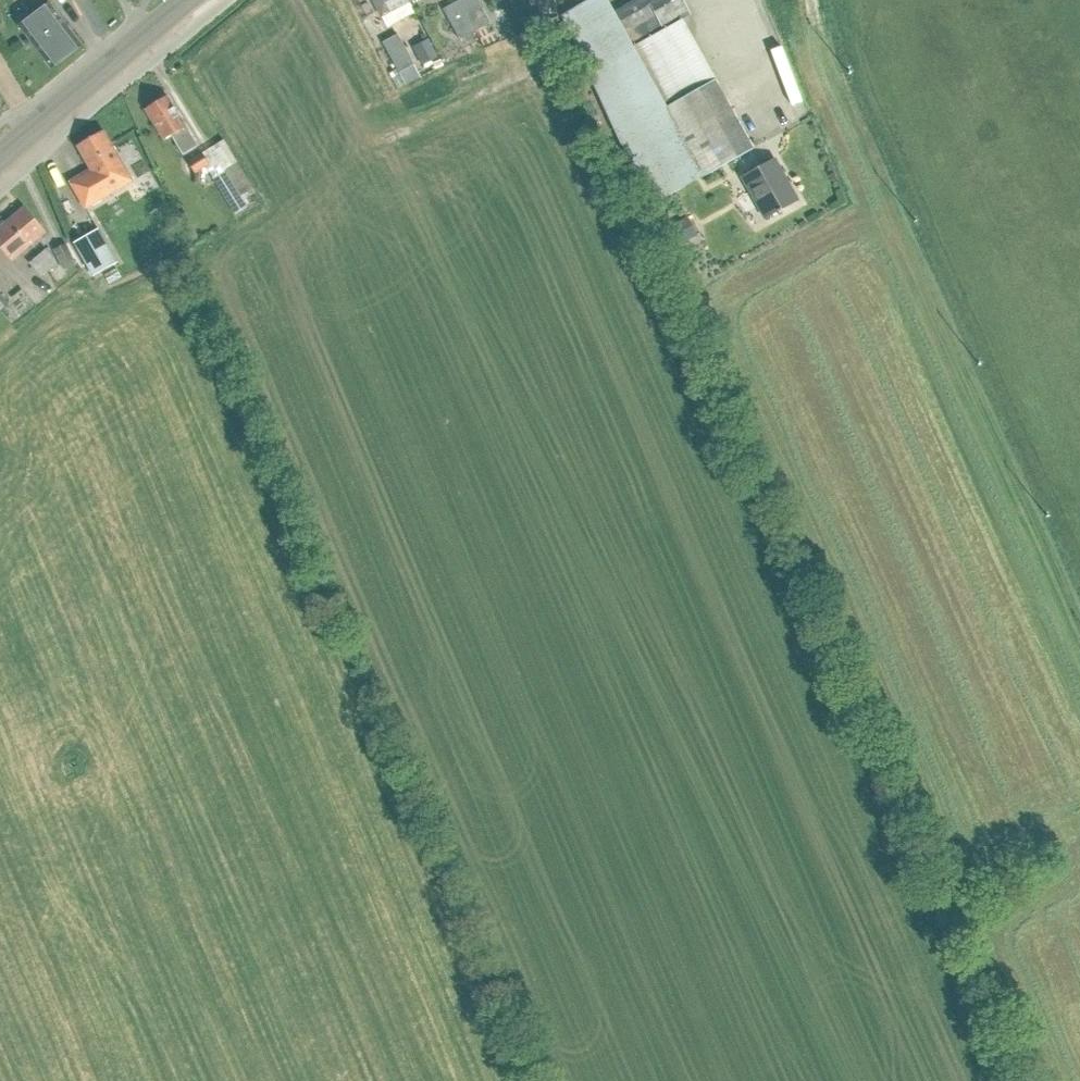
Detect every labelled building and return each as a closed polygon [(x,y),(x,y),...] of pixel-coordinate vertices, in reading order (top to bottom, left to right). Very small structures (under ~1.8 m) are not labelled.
[(409,0),(376,0),(383,12),(396,5),(399,11),(411,5),(409,0)] [(457,2),(474,33),(489,24),(476,0),(462,0),(457,2)] [(552,0),(540,0),(546,11),(555,6),(552,0)] [(568,12),(561,17),(650,206),(753,149),(681,20),(690,15),(681,0),(635,0),(614,11),(608,0),(590,0),(578,7),(587,23),(577,28),(568,12)] [(474,33),(457,2),(442,11),(458,41),(474,33)] [(51,69),(81,46),(49,4),(19,27),(51,69)] [(414,61),(436,54),(425,21),(403,28),(414,61)] [(413,66),(396,35),(381,43),(397,74),(413,66)] [(185,154),(198,146),(167,96),(145,110),(166,142),(174,137),(185,154)] [(198,127),(205,140),(218,133),(211,120),(198,127)] [(77,146),(92,172),(71,185),(86,209),(133,182),(104,131),(77,146)] [(221,142),(209,149),(187,162),(194,174),(205,168),(233,215),(245,208),(245,207),(248,205),(244,199),(252,194),(221,142)] [(797,201),(774,160),(742,177),(765,218),(797,201)] [(45,232),(24,207),(7,222),(28,247),(45,232)] [(669,227),(678,245),(696,236),(687,218),(669,227)] [(0,227),(0,249),(11,261),(28,247),(7,222),(0,227)] [(117,263),(99,230),(72,244),(91,278),(117,263)] [(75,265),(65,245),(52,251),(62,271),(75,265)] [(46,249),(37,256),(48,269),(57,262),(46,249)] [(48,269),(37,256),(29,263),(40,276),(48,269)] [(14,309),(29,294),(16,280),(1,295),(14,309)]
